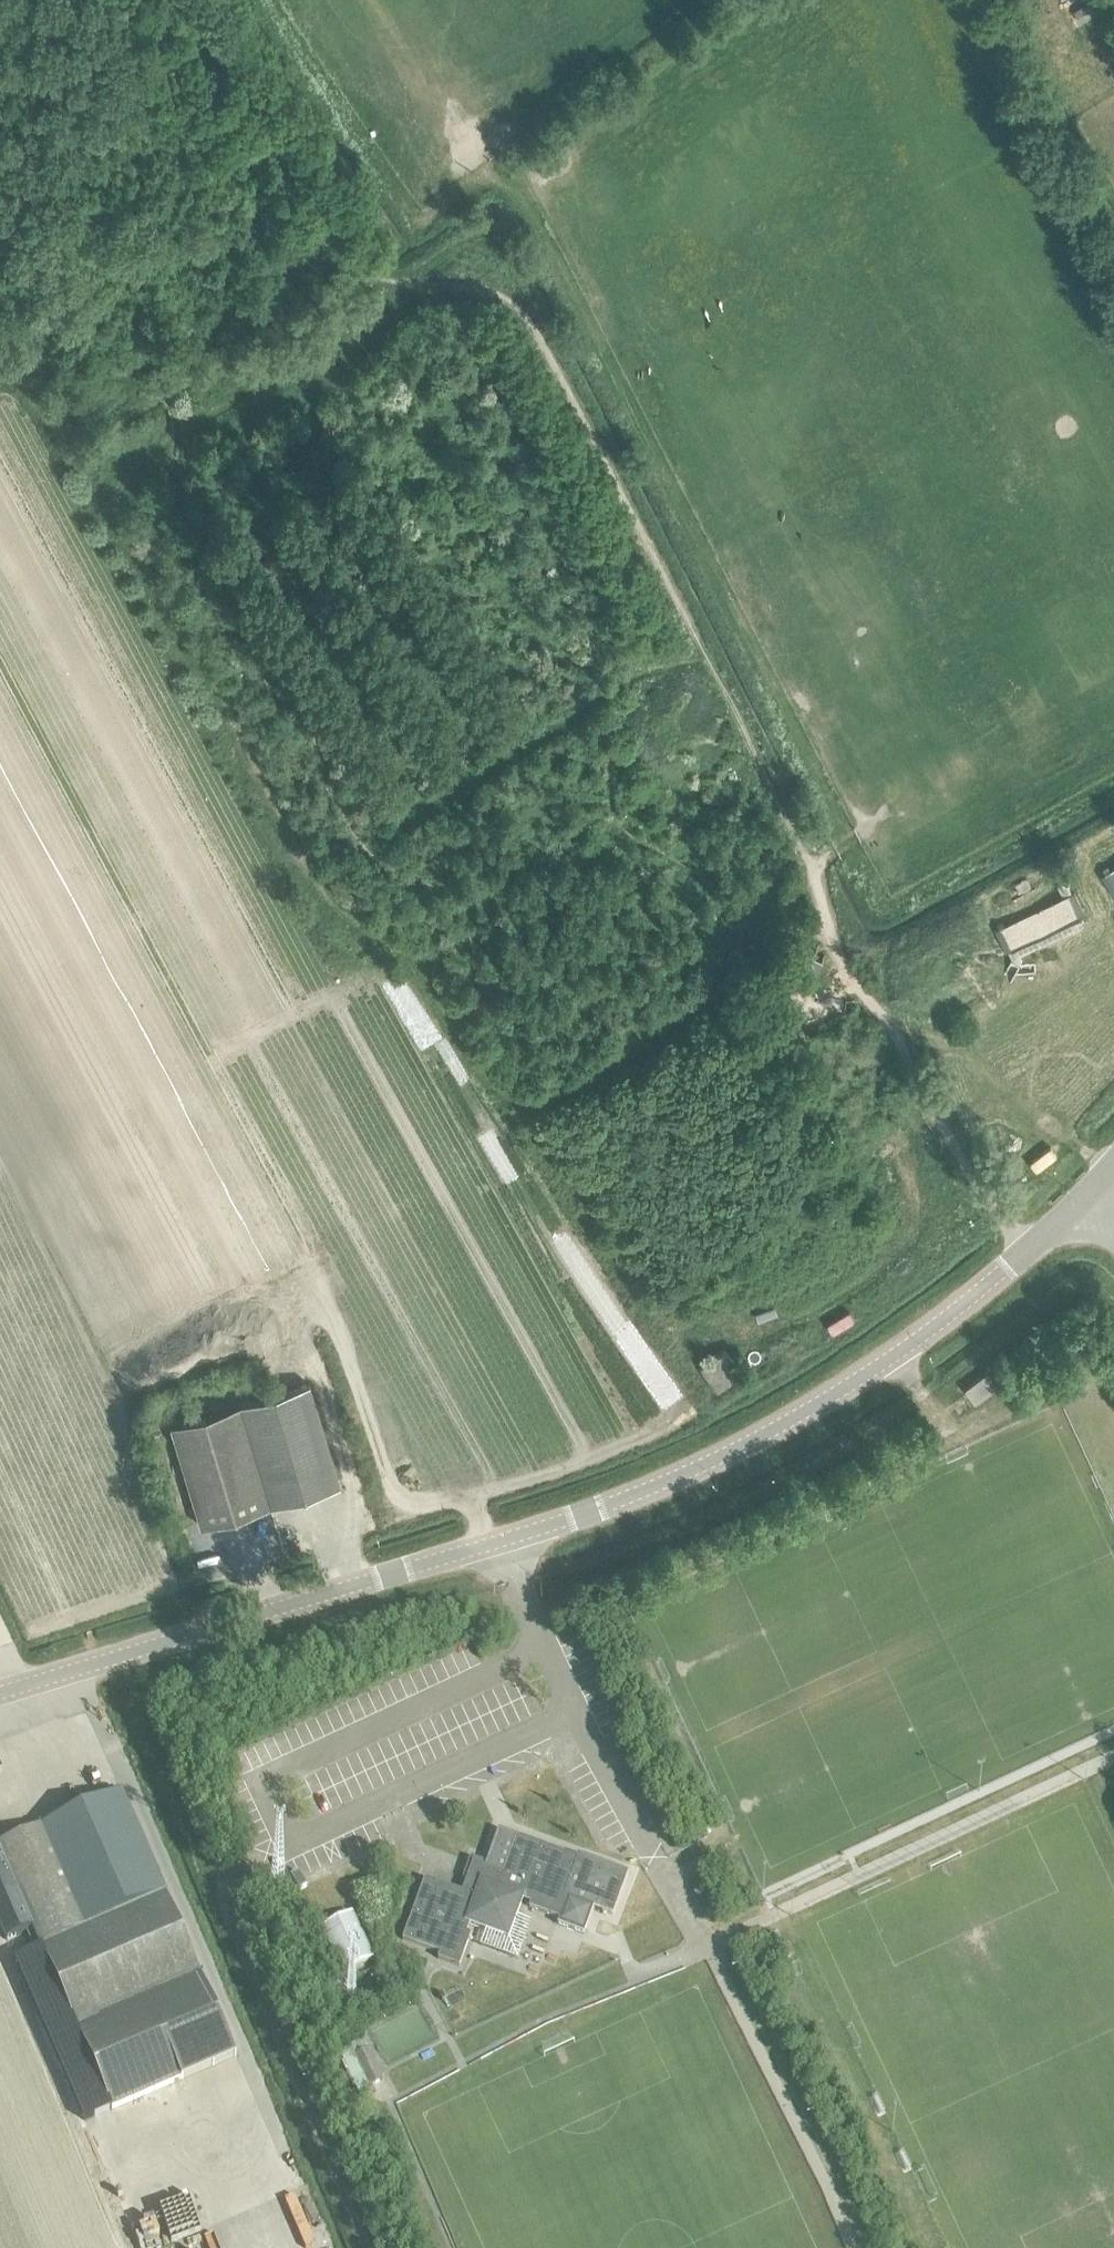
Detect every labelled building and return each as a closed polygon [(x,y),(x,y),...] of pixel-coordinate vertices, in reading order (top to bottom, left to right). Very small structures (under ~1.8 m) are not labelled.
[(1074,8),(1081,20),(1098,10),(1092,0),(1088,0),(1074,8)] [(987,1371),(965,1388),(975,1402),(998,1385),(987,1371)] [(170,1424),(201,1526),(340,1485),(310,1383),(170,1424)] [(5,1941),(33,1928),(41,1948),(15,1959),(85,2122),(112,2109),(236,2055),(121,1791),(0,1844),(0,1929),(5,1941)] [(423,1879),(402,1936),(438,1950),(436,1955),(457,1963),(469,1932),(461,1929),(464,1921),(484,1929),(506,1937),(520,1901),(523,1895),(531,1898),(528,1904),(527,1907),(534,1909),(557,1918),(555,1924),(581,1934),(591,1907),(614,1915),(629,1874),(577,1855),(576,1859),(515,1837),(497,1830),(492,1843),(483,1867),(471,1863),(460,1893),(423,1879)] [(352,1912),(320,1927),(342,1972),(373,1958),(352,1912)]
